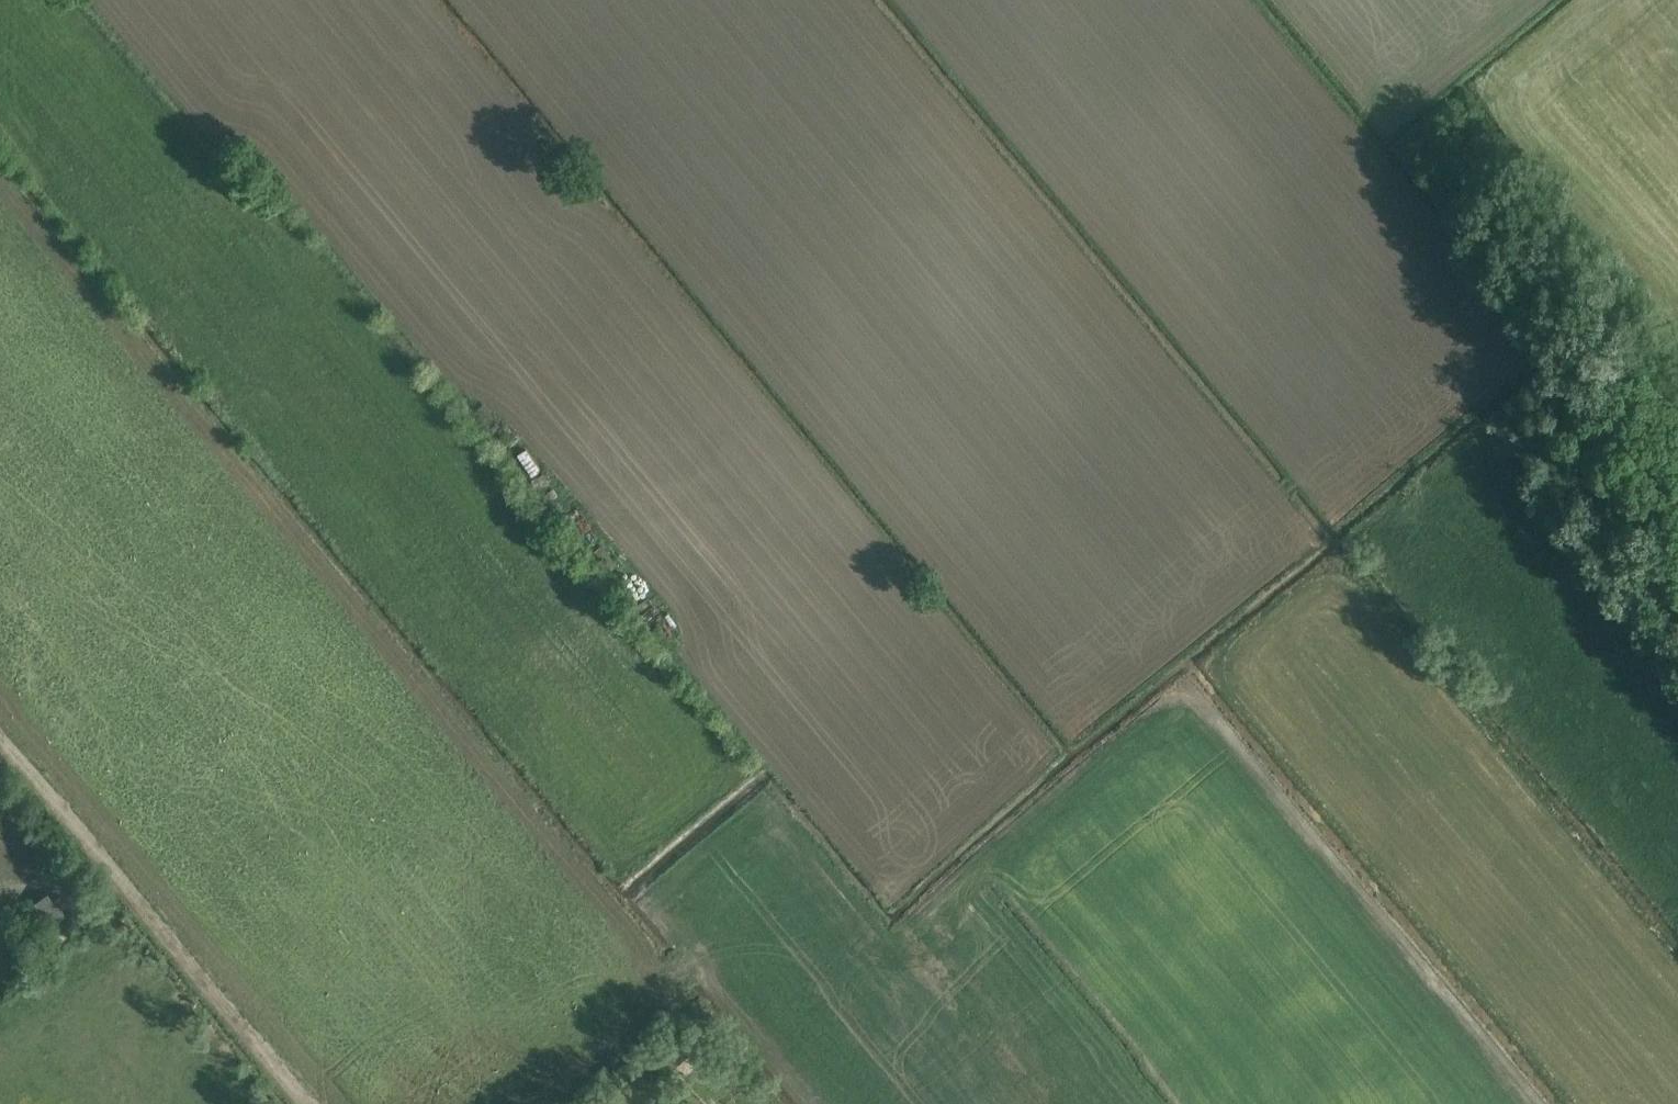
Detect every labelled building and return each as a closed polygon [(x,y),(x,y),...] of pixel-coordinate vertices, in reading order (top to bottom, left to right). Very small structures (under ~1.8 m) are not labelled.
[(523,447),(514,454),(530,474),(540,467),(523,447)] [(55,934),(66,925),(61,918),(65,914),(48,892),(32,905),(55,934)] [(721,1052),(704,1032),(696,1039),(714,1058),(721,1052)] [(674,1101),(681,1095),(664,1075),(657,1081),(674,1101)]
